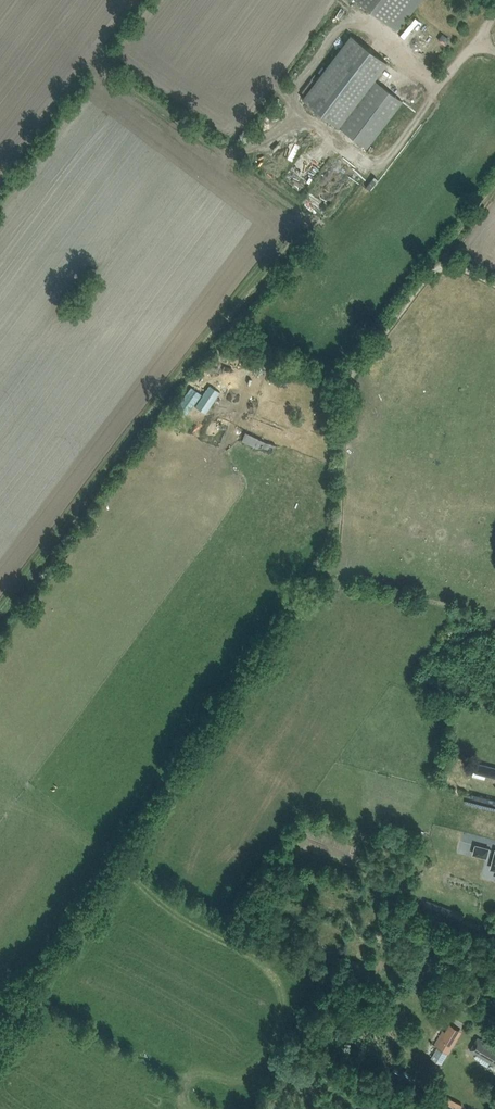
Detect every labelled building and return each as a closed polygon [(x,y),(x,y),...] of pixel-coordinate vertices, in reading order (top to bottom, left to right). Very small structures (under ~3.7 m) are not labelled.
[(397,31),(420,0),(357,0),(397,31)] [(438,40),(445,45),(450,39),(442,34),(438,40)] [(403,101),(374,79),(387,62),(351,35),(302,98),(367,147),(403,101)] [(271,452),(275,443),(243,432),(240,441),(271,452)] [(478,762),(476,772),(494,777),(494,766),(478,762)] [(468,794),(466,804),(494,809),(494,798),(468,794)] [(490,847),(476,844),(473,854),(488,858),(490,847)] [(427,899),(422,911),(439,919),(445,906),(427,899)] [(459,1033),(450,1027),(438,1046),(448,1051),(459,1033)] [(478,1037),(471,1050),(494,1064),(494,1047),(478,1037)] [(438,1102),(462,1108),(464,1101),(440,1095),(438,1102)]
